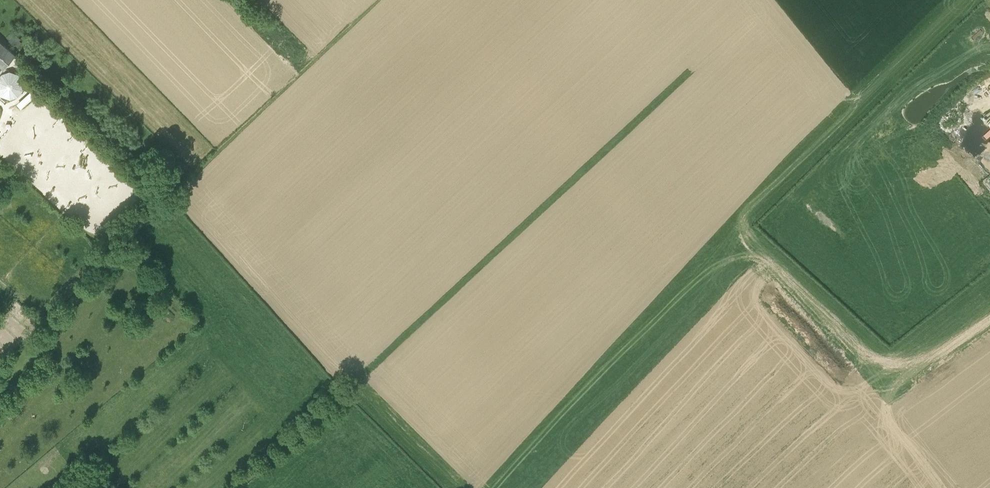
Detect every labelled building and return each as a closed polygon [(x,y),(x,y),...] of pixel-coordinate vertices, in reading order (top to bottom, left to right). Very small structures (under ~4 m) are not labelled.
[(16,46),(22,39),(16,33),(9,41),(16,46)] [(16,53),(0,40),(0,72),(16,53)] [(24,108),(37,95),(33,91),(20,103),(24,108)]
